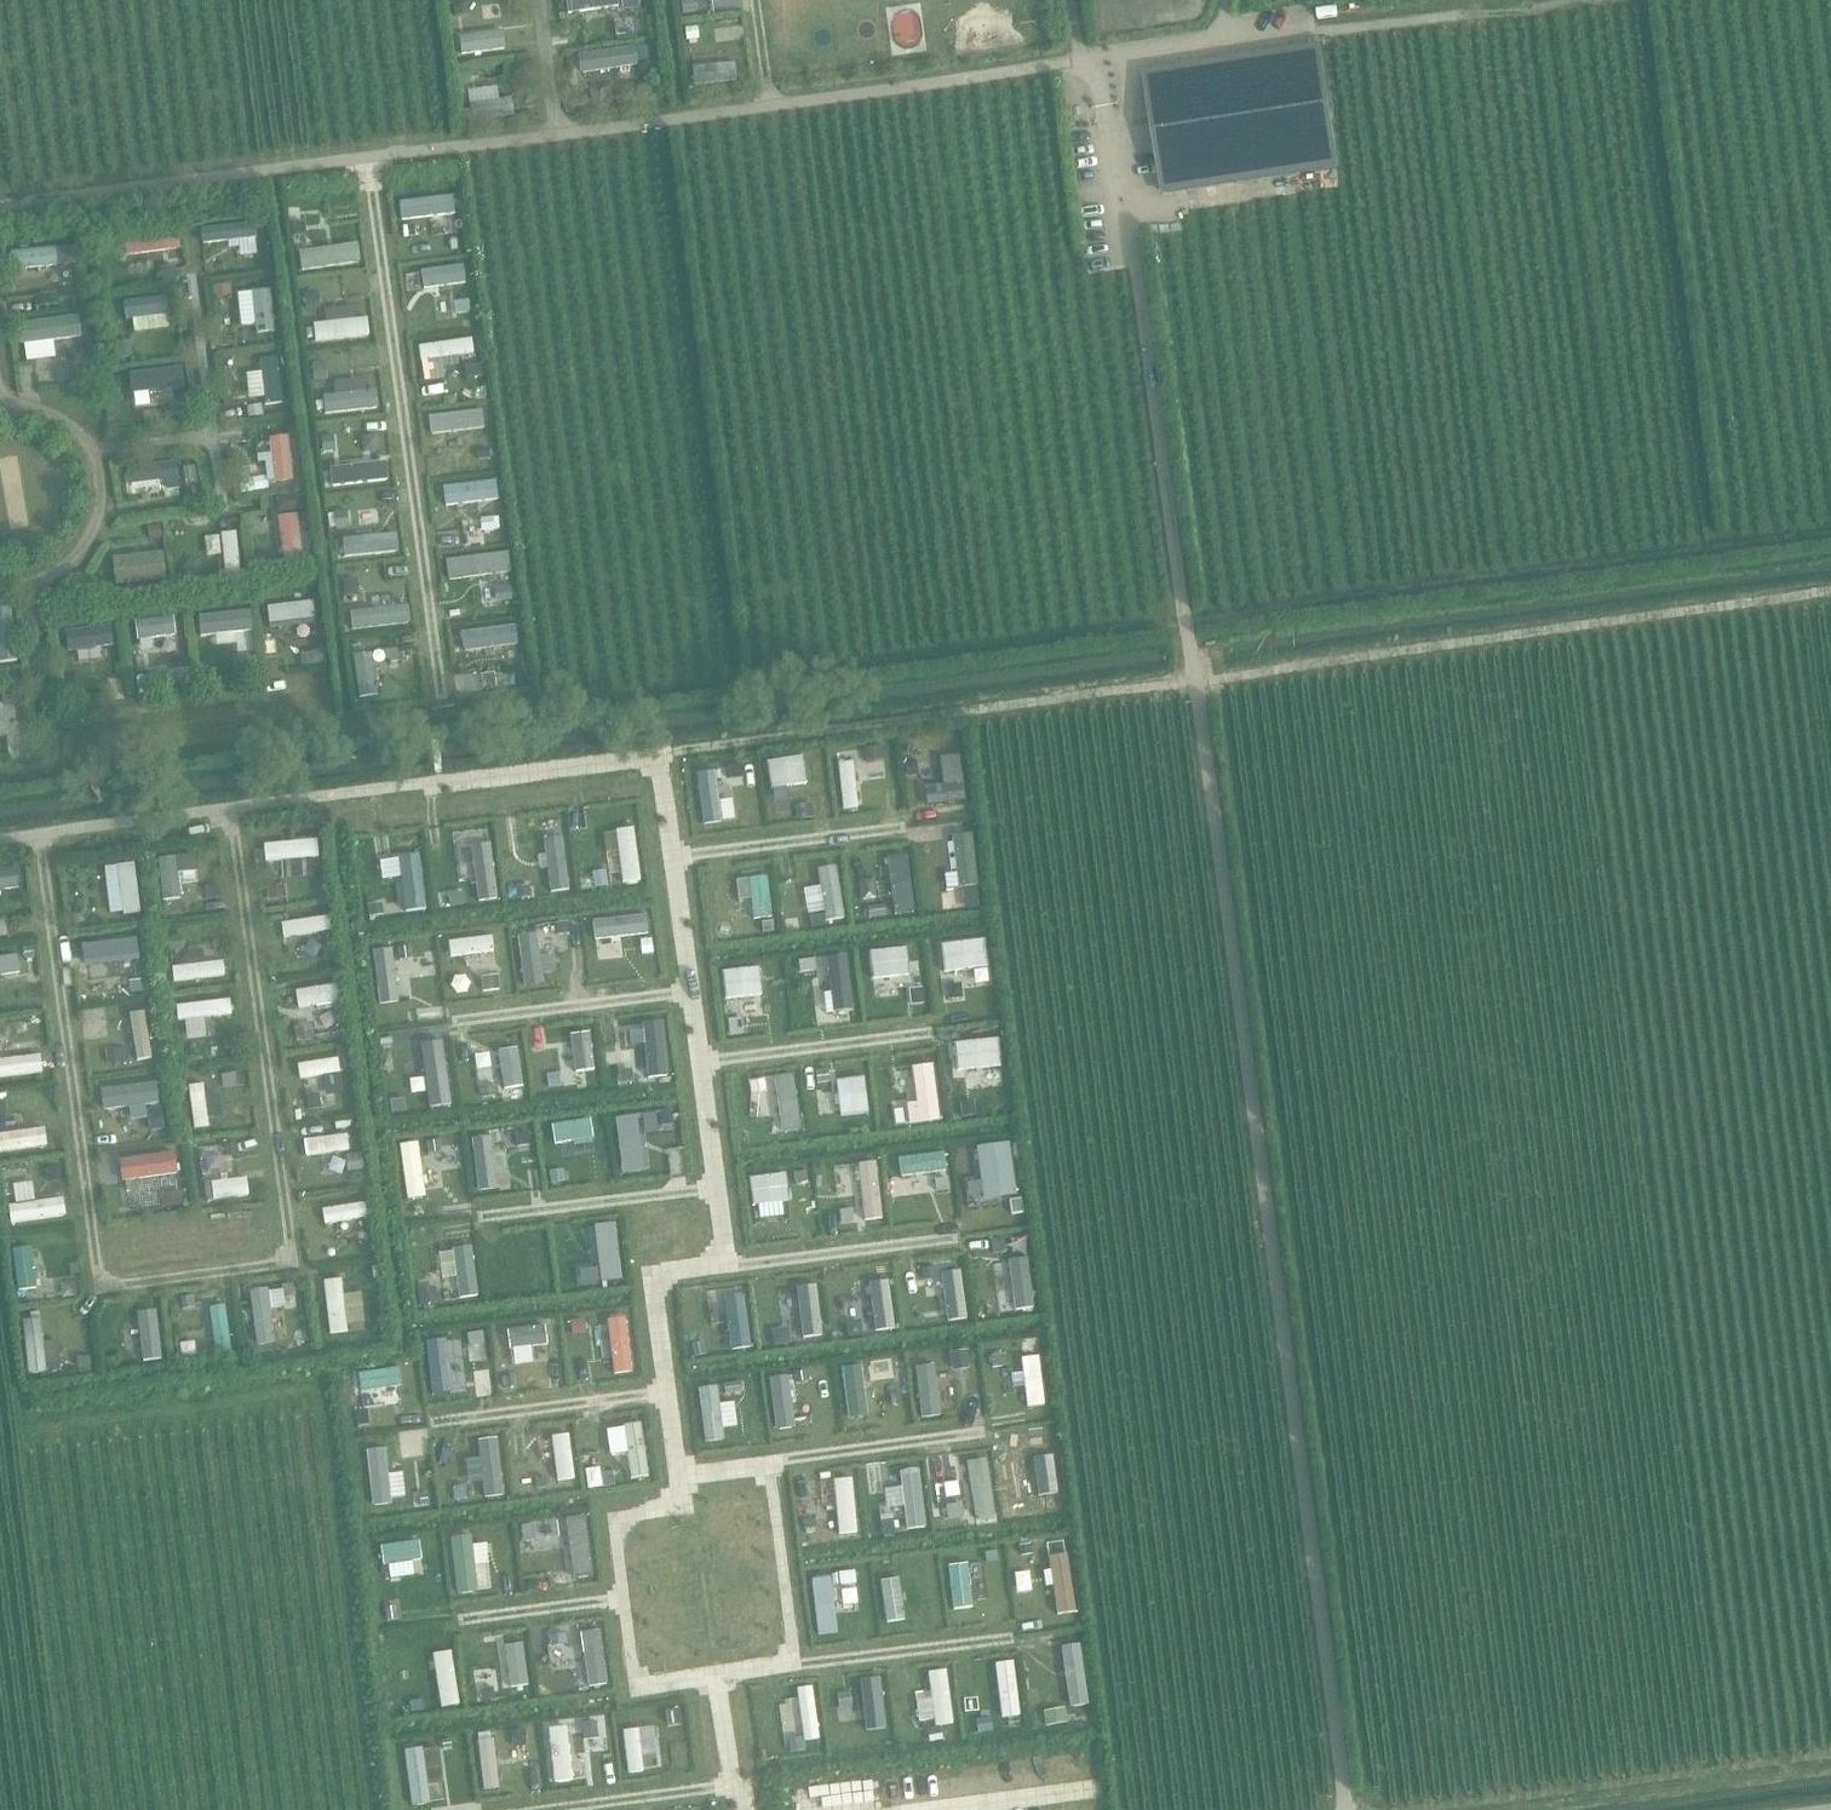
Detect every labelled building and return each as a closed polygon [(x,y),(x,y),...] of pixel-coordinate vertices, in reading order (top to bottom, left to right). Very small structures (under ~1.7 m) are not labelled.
[(566,10),(618,4),(617,0),(565,0),(566,10)] [(684,11),(696,10),(695,0),(682,0),(684,11)] [(466,3),(451,5),(453,16),(468,13),(466,3)] [(698,26),(687,26),(687,38),(698,38),(698,26)] [(501,28),(457,34),(459,52),(504,46),(501,28)] [(634,44),(576,52),(578,73),(637,64),(634,44)] [(646,45),(636,46),(637,59),(648,58),(646,45)] [(1318,48),(1146,73),(1164,193),(1336,167),(1318,48)] [(733,60),(692,64),(694,83),(735,79),(733,60)] [(461,68),(457,81),(468,84),(472,72),(461,68)] [(1067,85),(1090,85),(1090,74),(1067,74),(1067,85)] [(658,85),(640,87),(642,102),(660,100),(658,85)] [(470,115),(510,110),(509,96),(468,101),(470,115)] [(266,213),(254,214),(255,225),(267,224),(266,213)] [(255,238),(253,221),(199,226),(201,243),(255,238)] [(304,221),(292,222),(293,234),(305,233),(304,221)] [(175,228),(121,234),(124,253),(177,247),(175,228)] [(53,245),(9,249),(11,268),(55,263),(53,245)] [(73,247),(57,248),(58,264),(74,263),(73,247)] [(175,265),(160,267),(161,282),(176,280),(175,265)] [(230,282),(213,283),(214,296),(231,294),(230,282)] [(273,328),(269,287),(251,289),(255,330),(273,328)] [(54,292),(35,294),(36,306),(56,303),(54,292)] [(317,292),(305,293),(307,308),(318,307),(317,292)] [(164,294),(122,299),(124,317),(166,312),(164,294)] [(466,299),(454,300),(456,313),(468,311),(466,299)] [(76,314),(15,322),(18,342),(78,334),(76,314)] [(128,340),(115,342),(117,358),(130,356),(128,340)] [(281,403),(276,355),(261,357),(266,405),(281,403)] [(323,364),(312,365),(314,380),(325,379),(323,364)] [(72,367),(56,369),(58,383),(74,381),(72,367)] [(172,369),(129,375),(131,392),(174,386),(172,369)] [(186,399),(175,400),(176,416),(187,415),(186,399)] [(259,405),(248,407),(250,417),(261,415),(259,405)] [(292,477),(286,434),(267,436),(272,480),(292,477)] [(331,435),(321,436),(322,450),(333,449),(331,435)] [(123,495),(178,490),(175,460),(126,465),(128,484),(121,484),(123,495)] [(195,464),(184,465),(186,482),(198,480),(195,464)] [(266,475),(238,480),(240,493),(268,489),(266,475)] [(346,511),(334,512),(335,526),(347,525),(346,511)] [(301,557),(295,512),(276,515),(282,560),(301,557)] [(491,516),(480,518),(482,530),(493,529),(493,528),(501,527),(500,516),(492,517),(491,516)] [(161,524),(148,525),(150,538),(163,537),(161,524)] [(238,572),(234,530),(218,531),(223,573),(238,572)] [(161,550),(111,556),(114,584),(164,579),(161,550)] [(269,554),(253,556),(255,567),(270,565),(269,554)] [(191,557),(182,568),(193,577),(202,565),(191,557)] [(355,579),(343,579),(344,594),(356,593),(355,579)] [(509,585),(497,586),(498,601),(511,599),(509,585)] [(313,617),(311,599),(265,605),(268,623),(313,617)] [(240,604),(185,612),(187,627),(242,619),(240,604)] [(8,605),(0,606),(0,662),(15,660),(8,605)] [(184,628),(182,612),(129,620),(131,635),(184,628)] [(108,624),(63,631),(65,648),(110,641),(108,624)] [(396,648),(384,650),(385,658),(391,662),(398,661),(396,648)] [(322,649),(299,652),(301,665),(323,662),(322,649)] [(254,656),(232,658),(233,671),(256,668),(254,656)] [(183,664),(172,672),(179,681),(190,673),(183,664)] [(83,677),(67,680),(70,695),(86,692),(83,677)] [(16,694),(2,695),(3,704),(17,703),(16,694)] [(284,884),(266,886),(268,899),(286,897),(284,884)] [(219,886),(204,888),(205,898),(219,897),(219,886)] [(81,912),(73,913),(74,922),(81,921),(81,912)] [(12,921),(5,922),(6,937),(14,937),(12,921)] [(180,934),(166,935),(167,949),(181,948),(180,934)] [(332,946),(323,948),(326,961),(334,960),(332,946)] [(139,980),(129,982),(130,992),(141,991),(139,980)] [(314,1024),(296,1027),(298,1040),(316,1037),(314,1024)] [(238,1037),(226,1038),(227,1050),(239,1049),(238,1037)] [(119,1048),(106,1050),(108,1062),(120,1061),(119,1048)] [(241,1071),(222,1073),(224,1086),(243,1083),(241,1071)] [(318,1094),(306,1096),(308,1109),(320,1108),(318,1094)] [(159,1106),(147,1108),(150,1129),(162,1127),(159,1106)] [(236,1142),(224,1144),(226,1155),(238,1153),(236,1142)] [(361,1154),(349,1155),(351,1171),(364,1169),(361,1154)] [(57,1167),(45,1169),(47,1181),(59,1179),(57,1167)] [(181,1190),(163,1192),(165,1205),(183,1203),(181,1190)] [(77,1263),(68,1264),(69,1275),(78,1274),(77,1263)] [(377,1280),(365,1281),(366,1289),(378,1288),(377,1280)] [(293,1282),(281,1284),(283,1296),(295,1294),(293,1282)] [(193,1295),(180,1297),(182,1307),(194,1305),(193,1295)] [(965,1349),(950,1351),(952,1366),(967,1364),(965,1349)] [(1001,1353),(989,1354),(990,1366),(1002,1365),(1001,1353)] [(116,1355),(105,1357),(106,1366),(117,1364),(116,1355)] [(739,1381),(723,1384),(725,1394),(741,1391),(739,1381)] [(447,1443),(442,1454),(452,1459),(458,1448),(447,1443)] [(612,1471),(600,1473),(601,1487),(613,1486),(612,1471)] [(960,1502),(946,1505),(948,1518),(962,1516),(960,1502)] [(892,1519),(880,1521),(882,1535),(894,1534),(892,1519)] [(532,1524),(521,1525),(523,1540),(534,1539),(532,1524)] [(542,1675),(539,1686),(552,1690),(556,1679),(542,1675)] [(849,1693),(837,1695),(839,1708),(851,1706),(849,1693)] [(1061,1710),(1042,1713),(1044,1726),(1063,1723),(1061,1710)] [(523,1730),(511,1732),(513,1747),(525,1745),(523,1730)]
